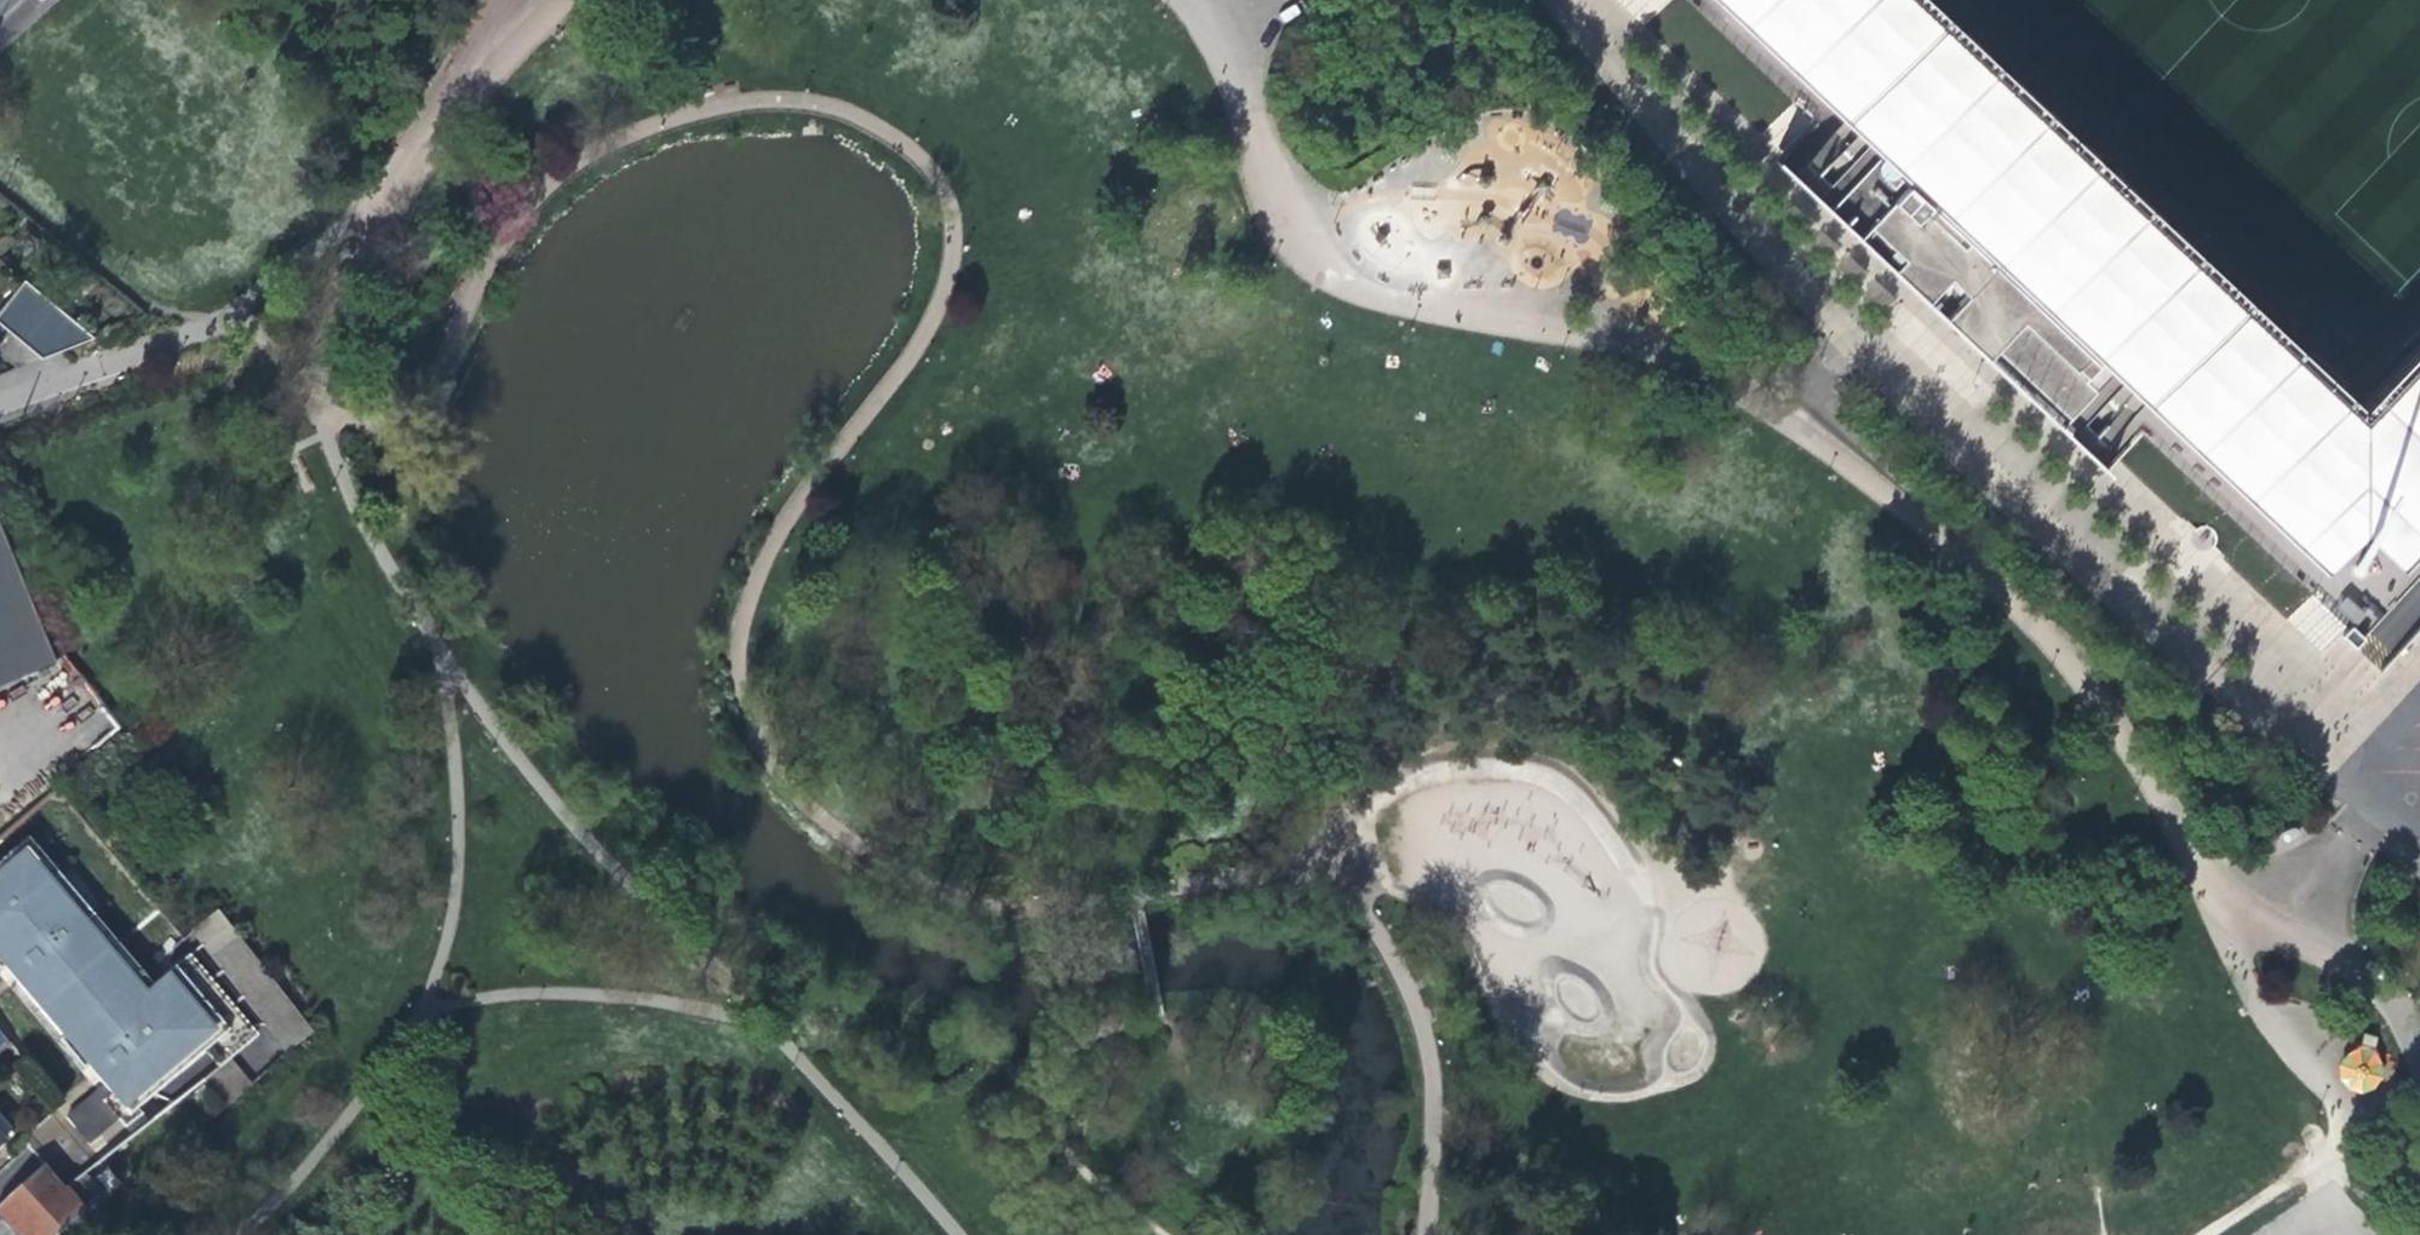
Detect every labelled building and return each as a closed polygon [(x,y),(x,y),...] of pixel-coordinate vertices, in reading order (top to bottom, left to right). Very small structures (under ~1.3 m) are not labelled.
[(1846,115),(2107,356),(2320,552),(2354,515),(2353,384),(1942,0),(1721,0),(1846,115)] [(2107,356),(1846,115),(1785,169),(2012,373),(2054,410),(2107,356)] [(0,308),(0,323),(44,356),(96,335),(25,278),(0,308)] [(2353,384),(2354,515),(2395,551),(2419,523),(2419,312),(2353,384)] [(41,360),(10,335),(0,348),(0,353),(20,369),(41,360)] [(43,626),(0,525),(0,644),(43,626)] [(2349,623),(2340,633),(2353,645),(2362,635),(2349,623)] [(0,644),(0,686),(58,661),(43,626),(0,644)] [(0,869),(0,977),(4,973),(62,1043),(57,1047),(81,1077),(87,1073),(127,1122),(228,1039),(174,974),(143,1000),(86,931),(95,923),(59,879),(49,887),(29,862),(22,867),(14,857),(0,869)] [(220,914),(194,935),(287,1058),(313,1035),(220,914)] [(2335,1057),(2350,1095),(2388,1080),(2373,1042),(2335,1057)] [(229,1065),(206,1086),(227,1113),(252,1090),(229,1065)] [(97,1095),(65,1122),(73,1132),(105,1105),(97,1095)] [(4,1148),(2,1145),(13,1134),(0,1120),(0,1152),(4,1148)] [(66,1194),(45,1170),(0,1211),(0,1217),(15,1234),(16,1234),(61,1234),(84,1214),(66,1194)] [(381,1226),(389,1234),(403,1234),(405,1233),(391,1217),(381,1226)] [(381,1226),(380,1225),(368,1234),(389,1234),(381,1226)]
